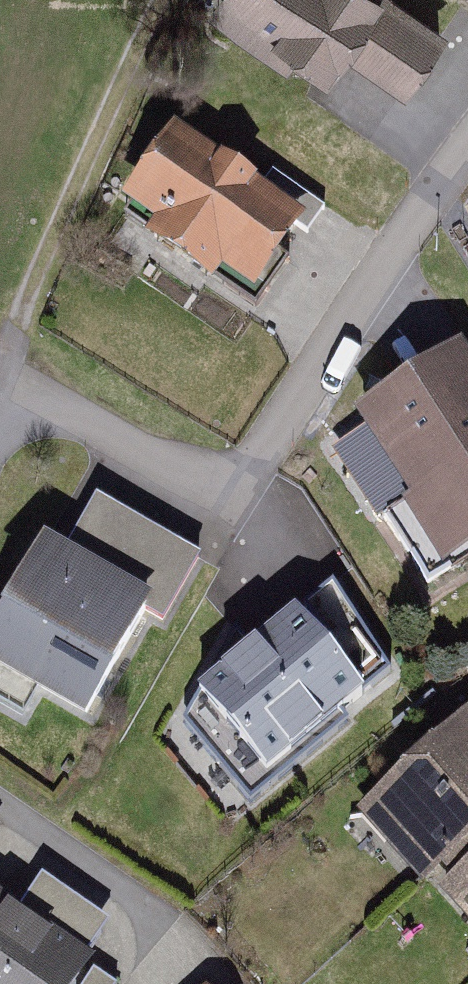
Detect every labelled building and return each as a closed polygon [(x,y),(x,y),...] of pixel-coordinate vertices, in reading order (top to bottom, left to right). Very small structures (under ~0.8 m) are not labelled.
[(394,0),(228,0),(213,21),(293,78),(303,63),(338,88),(355,65),(414,107),(458,46),(394,0)] [(260,306),(315,229),(184,135),(128,213),(161,237),(152,249),(217,295),(227,282),(260,306)] [(364,423),(417,506),(403,515),(442,578),(467,562),(467,358),(364,423)] [(206,567),(98,508),(69,560),(162,611),(153,627),(168,635),(206,567)] [(69,560),(48,549),(0,638),(0,713),(30,729),(44,704),(96,732),(153,627),(162,611),(69,560)] [(398,685),(340,597),(257,664),(241,641),(191,732),(255,811),(356,733),(346,723),(398,685)] [(362,822),(425,894),(441,880),(452,893),(467,880),(467,728),(362,822)] [(0,891),(0,983),(70,983),(113,919),(42,872),(21,905),(0,891)] [(452,893),(447,898),(467,922),(467,880),(452,893)]
